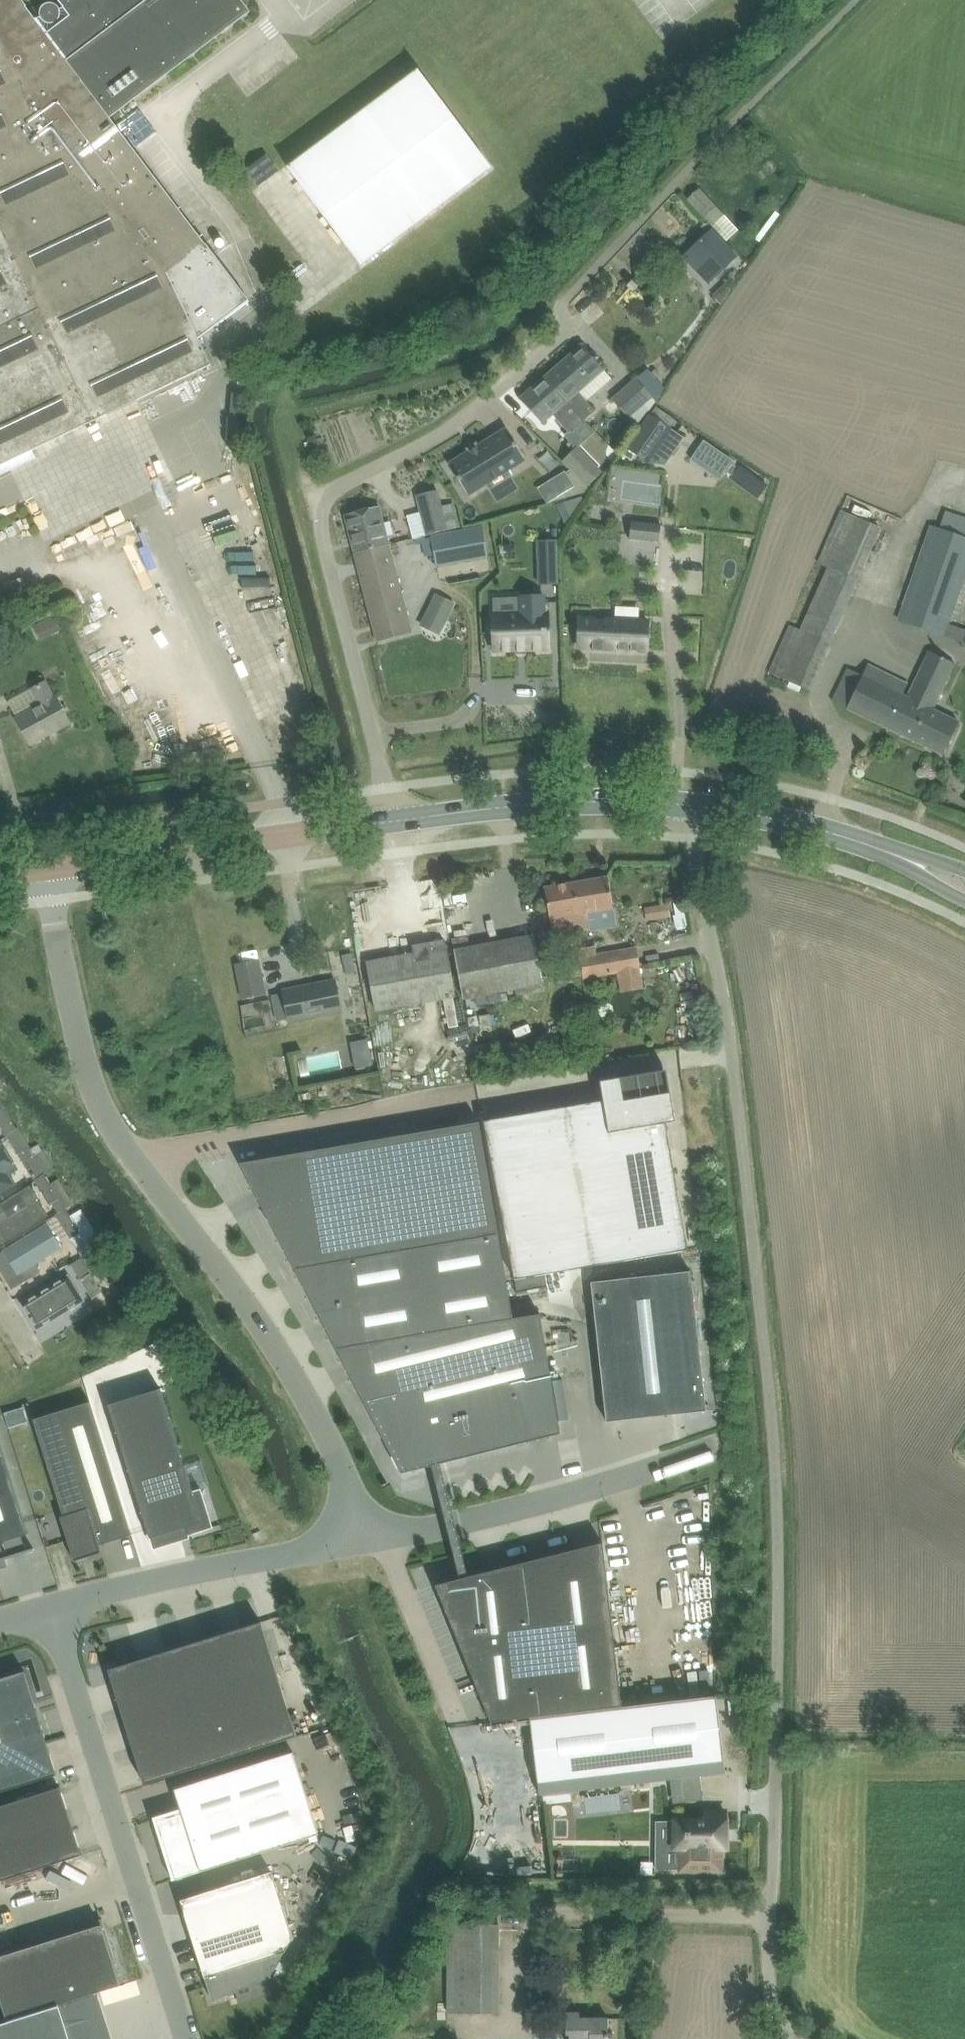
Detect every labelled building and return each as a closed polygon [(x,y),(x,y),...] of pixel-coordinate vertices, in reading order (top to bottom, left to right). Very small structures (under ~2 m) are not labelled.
[(21,0),(0,0),(0,466),(212,365),(199,339),(250,301),(207,244),(206,245),(110,117),(248,12),(239,0),(60,0),(59,0),(65,8),(61,9),(60,8),(59,7),(58,5),(57,5),(55,4),(53,3),(52,1),(41,5),(42,8),(41,10),(41,12),(41,13),(41,15),(41,17),(36,19),(21,0)] [(234,73),(247,93),(292,64),(280,44),(234,73)] [(419,70),(288,167),(362,266),(492,168),(419,70)] [(266,155),(247,169),(259,185),(278,171),(266,155)] [(691,198),(706,216),(716,207),(702,189),(691,198)] [(707,216),(715,226),(728,214),(720,205),(707,216)] [(713,229),(688,252),(704,268),(699,273),(709,284),(738,256),(713,229)] [(583,345),(546,377),(585,422),(597,411),(580,392),(605,370),(596,360),(583,345)] [(612,399),(637,427),(649,413),(656,401),(664,387),(648,368),(612,399)] [(585,422),(546,377),(521,399),(534,414),(543,424),(556,413),(573,432),(585,422)] [(650,414),(623,454),(632,460),(636,454),(648,462),(666,465),(684,437),(671,428),(651,415),(650,414)] [(450,464),(469,495),(470,495),(470,494),(488,483),(486,480),(506,468),(507,471),(526,460),(527,460),(508,428),(507,429),(451,464),(451,463),(450,464)] [(704,440),(692,459),(721,479),(733,460),(704,440)] [(603,472),(578,447),(563,460),(588,486),(603,472)] [(538,486),(547,502),(575,486),(566,470),(538,486)] [(100,517),(91,490),(42,507),(51,534),(100,517)] [(443,508),(438,491),(418,496),(427,534),(448,529),(447,527),(459,524),(455,505),(443,508)] [(582,498),(558,505),(567,523),(583,499),(582,498)] [(380,506),(346,515),(356,553),(390,544),(380,506)] [(830,568),(802,630),(791,625),(771,672),(791,681),(802,686),(810,689),(830,644),(859,578),(881,527),(841,509),(817,563),(830,568)] [(897,620),(963,643),(962,646),(964,647),(964,629),(950,624),(964,579),(964,517),(946,511),(940,528),(930,525),(897,620)] [(633,522),(631,539),(661,543),(663,525),(633,522)] [(425,536),(417,537),(418,544),(424,543),(426,556),(435,555),(437,566),(480,559),(488,557),(483,527),(475,528),(432,536),(432,537),(426,538),(425,536)] [(557,540),(538,541),(540,584),(559,584),(557,540)] [(390,544),(356,553),(378,640),(412,631),(390,544)] [(436,594),(420,625),(439,635),(455,603),(436,594)] [(522,615),(494,616),(495,650),(549,648),(548,614),(545,614),(544,596),(521,597),(522,615)] [(40,623),(48,640),(64,632),(56,616),(40,623)] [(649,622),(580,618),(579,642),(578,646),(593,647),(593,651),(604,651),(604,648),(619,648),(619,650),(626,650),(626,649),(631,649),(631,650),(638,651),(638,649),(648,650),(648,646),(649,622)] [(849,669),(842,683),(833,701),(944,755),(960,722),(934,710),(956,664),(931,651),(908,697),(903,695),(908,684),(869,665),(863,676),(849,669)] [(9,702),(22,726),(32,744),(71,723),(57,698),(55,699),(46,682),(42,675),(31,680),(35,688),(9,702)] [(791,681),(789,686),(800,691),(802,686),(791,681)] [(609,878),(573,883),(579,914),(574,915),(577,931),(591,928),(588,913),(614,908),(612,898),(609,878)] [(579,914),(573,883),(545,888),(554,935),(577,931),(574,915),(579,914)] [(397,920),(366,922),(364,902),(354,902),(357,956),(399,954),(397,920)] [(646,908),(647,919),(670,916),(668,904),(646,908)] [(658,922),(651,923),(652,932),(659,931),(658,922)] [(544,984),(538,955),(534,935),(456,950),(465,999),(544,984)] [(460,1025),(455,996),(447,951),(445,939),(429,942),(413,945),(414,953),(368,961),(371,981),(376,1011),(445,998),(451,1027),(460,1025)] [(578,948),(583,978),(619,972),(622,992),(645,988),(638,947),(597,953),(596,945),(578,948)] [(237,965),(243,998),(267,993),(260,960),(237,965)] [(274,994),(278,1015),(279,1020),(289,1018),(290,1021),(341,1010),(339,999),(335,979),(284,989),(284,992),(274,994)] [(350,1043),(355,1069),(372,1066),(367,1040),(350,1043)] [(484,1122),(515,1280),(688,1250),(666,1124),(676,1122),(667,1070),(599,1082),(603,1102),(484,1122)] [(6,1135),(32,1175),(39,1171),(40,1174),(46,1171),(47,1174),(55,1169),(52,1164),(55,1163),(48,1151),(45,1153),(39,1143),(30,1149),(4,1108),(0,1110),(0,1124),(6,1135)] [(241,1163),(402,1473),(561,1435),(541,1314),(513,1318),(480,1122),(241,1163)] [(17,1185),(10,1174),(19,1168),(3,1143),(0,1145),(0,1195),(17,1185)] [(35,1181),(50,1205),(53,1203),(60,1199),(52,1184),(46,1174),(35,1181)] [(60,1179),(52,1184),(60,1199),(53,1203),(59,1214),(67,1209),(75,1204),(60,1179)] [(0,1205),(0,1245),(17,1234),(49,1214),(30,1185),(11,1198),(0,1205)] [(57,1215),(77,1249),(97,1237),(81,1210),(71,1216),(67,1209),(59,1214),(57,1215)] [(0,1254),(0,1267),(8,1280),(18,1274),(23,1282),(41,1271),(36,1264),(62,1248),(47,1224),(4,1251),(4,1252),(0,1254)] [(72,1264),(93,1298),(103,1292),(82,1258),(72,1264)] [(592,1282),(607,1421),(707,1410),(691,1271),(592,1282)] [(23,1304),(38,1328),(83,1300),(68,1275),(23,1304)] [(515,1280),(518,1296),(548,1291),(546,1275),(515,1280)] [(101,1370),(86,1371),(88,1393),(103,1391),(101,1370)] [(108,1404),(150,1538),(186,1527),(188,1535),(213,1527),(201,1489),(191,1492),(158,1389),(108,1404)] [(64,1516),(61,1517),(75,1561),(102,1553),(100,1545),(132,1535),(91,1402),(34,1419),(64,1516)] [(24,1407),(5,1413),(9,1428),(28,1422),(24,1407)] [(3,1564),(7,1563),(6,1559),(10,1557),(9,1556),(5,1557),(1,1542),(29,1534),(0,1439),(0,1565),(3,1564)] [(623,1706),(603,1543),(437,1586),(492,1722),(521,1718),(531,1717),(623,1706)] [(261,1621),(109,1669),(145,1784),(297,1736),(261,1621)] [(57,1774),(25,1671),(0,1679),(0,1792),(57,1774)] [(623,1706),(531,1717),(540,1794),(725,1772),(717,1695),(712,1696),(623,1706)] [(182,1810),(155,1818),(174,1877),(172,1878),(173,1880),(320,1834),(294,1752),(175,1789),(182,1810)] [(0,1805),(0,1881),(83,1855),(61,1786),(0,1805)] [(657,1821),(657,1868),(681,1869),(681,1870),(721,1870),(722,1848),(726,1848),(726,1811),(706,1811),(706,1820),(675,1820),(675,1822),(657,1821)] [(203,1969),(212,2000),(236,1992),(235,1988),(272,1977),(272,1975),(293,1938),(272,1870),(182,1899),(182,1898),(181,1898),(202,1968),(200,1968),(201,1970),(203,1969)] [(102,1919),(85,1924),(86,1928),(0,1956),(0,1997),(7,2020),(122,1984),(114,1961),(116,1960),(108,1933),(107,1933),(102,1919)] [(449,1926),(449,1946),(449,2012),(499,2012),(499,1946),(499,1925),(449,1926)] [(60,2004),(0,2023),(0,2038),(71,2038),(60,2004)] [(568,2033),(570,2033),(570,2038),(615,2038),(615,2033),(611,2033),(611,2018),(582,2018),(582,2013),(568,2013),(568,2033)]
